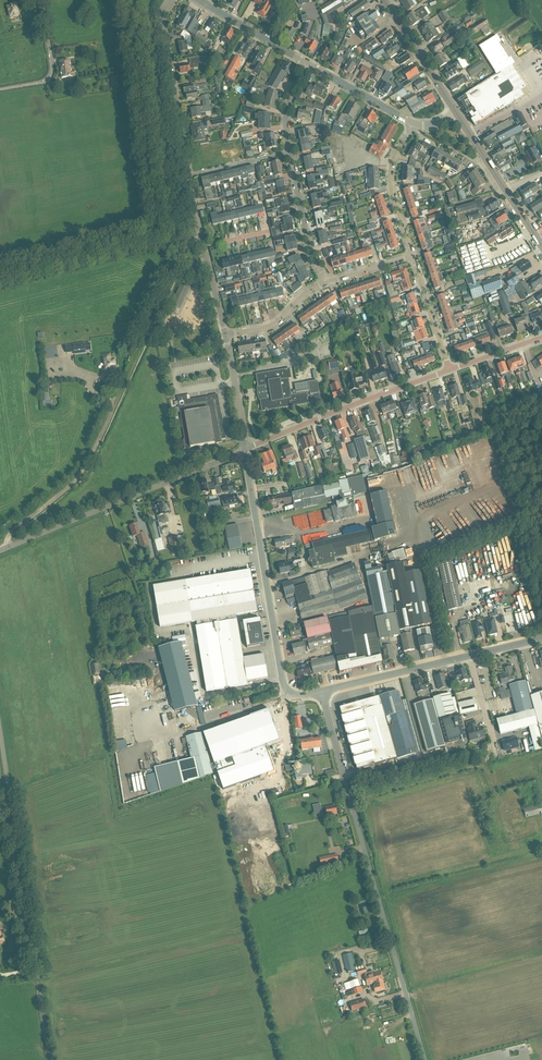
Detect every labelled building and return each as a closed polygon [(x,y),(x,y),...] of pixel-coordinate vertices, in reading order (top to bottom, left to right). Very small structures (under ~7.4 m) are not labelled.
[(254,2),(260,6),(256,13),(265,17),(266,18),(267,17),(268,16),(268,15),(268,14),(267,14),(273,3),(267,0),(264,0),(263,1),(262,0),(255,0),(254,2)] [(334,0),(319,9),(323,15),(338,6),(334,0)] [(334,0),(338,6),(340,9),(340,10),(345,7),(342,3),(341,0),(334,0)] [(401,3),(402,3),(404,6),(403,6),(404,8),(405,8),(407,11),(414,6),(410,0),(411,0),(399,0),(401,3)] [(366,1),(349,13),(353,20),(365,12),(371,8),(366,1)] [(12,6),(8,7),(10,18),(13,18),(13,16),(19,15),(16,4),(11,5),(12,6)] [(321,15),(324,25),(325,25),(330,26),(330,25),(329,25),(326,17),(330,15),(340,9),(338,6),(323,15),(321,15)] [(177,23),(177,25),(178,25),(177,26),(184,30),(184,29),(191,34),(191,33),(192,34),(191,36),(194,38),(198,31),(194,28),(201,16),(187,8),(179,22),(178,22),(178,23),(177,23)] [(407,17),(406,18),(411,26),(412,25),(413,26),(417,23),(418,24),(419,23),(419,22),(420,21),(419,21),(421,20),(423,23),(427,20),(425,17),(429,15),(424,8),(414,14),(414,13),(407,17)] [(444,11),(438,15),(444,23),(450,20),(444,11)] [(378,19),(373,12),(369,14),(367,15),(365,12),(353,20),(349,13),(343,17),(349,27),(355,23),(366,40),(379,31),(380,30),(374,22),(378,19)] [(330,15),(326,17),(329,25),(330,25),(335,25),(330,15)] [(303,24),(300,33),(305,35),(309,26),(309,22),(308,19),(308,16),(302,17),(301,17),(302,21),(303,24)] [(212,19),(207,27),(213,31),(218,24),(218,23),(217,22),(216,21),(215,22),(212,19)] [(486,19),(471,28),(474,34),(480,30),(488,25),(489,24),(486,19)] [(431,23),(420,30),(424,36),(435,29),(431,23)] [(452,24),(445,29),(448,33),(455,28),(452,24)] [(324,25),(322,37),(323,37),(322,42),(325,42),(326,37),(328,38),(330,26),(325,25),(324,25)] [(492,31),(488,25),(480,30),(484,36),(485,36),(487,35),(487,34),(492,31)] [(289,28),(284,37),(291,41),(296,32),(289,28)] [(224,37),(222,41),(227,44),(230,40),(234,33),(232,31),(231,30),(230,29),(229,29),(228,29),(224,37)] [(435,29),(424,36),(428,43),(439,35),(435,29)] [(383,36),(379,38),(383,44),(387,42),(386,40),(393,36),(389,31),(383,35),(383,36)] [(443,42),(440,44),(443,49),(450,44),(456,40),(451,33),(441,40),(443,42)] [(199,34),(194,41),(204,47),(208,41),(199,34)] [(339,41),(349,50),(354,44),(344,35),(339,41)] [(188,51),(193,50),(190,36),(183,37),(184,38),(184,42),(179,43),(180,53),(184,53),(185,54),(187,53),(187,52),(188,52),(188,51)] [(492,77),(457,100),(467,117),(468,116),(474,126),(479,123),(496,112),(523,95),(524,94),(521,89),(526,86),(526,85),(495,36),(478,47),(496,75),(493,77),(492,77)] [(307,39),(305,43),(308,45),(306,49),(309,51),(309,52),(311,53),(312,53),(317,45),(307,39)] [(373,39),(364,45),(367,50),(377,44),(373,39)] [(242,44),(237,53),(246,58),(254,44),(247,40),(244,45),(242,44)] [(438,41),(431,46),(436,54),(443,50),(443,49),(440,44),(438,41)] [(389,42),(369,56),(370,58),(371,58),(371,59),(372,59),(375,57),(383,52),(383,51),(385,49),(389,56),(399,50),(395,43),(391,45),(389,42)] [(321,52),(319,57),(325,60),(333,47),(329,45),(328,46),(326,44),(323,49),(323,48),(321,52)] [(256,52),(249,64),(254,66),(252,70),(258,74),(262,66),(259,64),(263,56),(261,55),(261,54),(259,52),(258,53),(256,52)] [(458,52),(450,56),(453,60),(461,55),(458,52)] [(397,55),(391,59),(393,62),(396,59),(400,66),(409,60),(405,53),(402,55),(399,57),(397,55)] [(441,54),(434,59),(440,68),(447,63),(445,60),(446,60),(444,58),(443,58),(441,54)] [(335,56),(331,64),(338,68),(341,64),(343,65),(347,58),(345,56),(342,55),(340,59),(335,56)] [(238,56),(227,77),(234,81),(237,76),(235,75),(241,65),(242,66),(246,60),(238,56)] [(180,70),(180,72),(181,73),(181,74),(190,72),(189,69),(193,68),(193,69),(198,68),(197,61),(202,60),(201,57),(195,58),(195,59),(191,60),(192,64),(189,65),(188,64),(185,65),(185,66),(180,67),(180,70)] [(349,62),(344,71),(350,74),(355,66),(358,68),(361,61),(357,59),(353,65),(349,62)] [(70,60),(59,62),(61,78),(72,77),(72,76),(75,76),(74,71),(72,71),(70,60)] [(446,71),(443,73),(448,80),(459,72),(456,69),(460,66),(457,60),(444,68),(446,71)] [(474,66),(468,70),(472,76),(487,66),(482,60),(473,66),(474,66)] [(278,67),(267,87),(277,90),(285,76),(284,76),(286,73),(289,76),(294,68),(286,63),(282,69),(278,67)] [(362,72),(358,79),(363,82),(367,75),(369,76),(372,73),(373,73),(374,72),(364,66),(360,71),(362,72)] [(413,66),(403,73),(408,80),(411,79),(412,81),(417,77),(416,75),(418,74),(418,73),(418,72),(414,66),(413,66)] [(372,73),(369,76),(372,78),(371,78),(377,82),(382,75),(376,71),(375,73),(374,72),(373,73),(372,73)] [(393,74),(388,71),(386,72),(382,80),(384,82),(379,91),(381,92),(380,93),(384,95),(385,95),(387,96),(391,87),(387,84),(393,74)] [(448,85),(448,86),(452,92),(452,91),(464,84),(465,85),(469,82),(464,75),(448,85)] [(244,81),(241,87),(250,92),(257,79),(252,76),(248,83),(244,81)] [(219,77),(211,78),(212,86),(221,84),(219,77)] [(415,87),(413,88),(415,91),(417,90),(418,91),(426,86),(422,79),(414,84),(415,87)] [(188,82),(183,83),(184,93),(186,93),(193,92),(197,91),(207,89),(207,84),(197,86),(196,83),(192,84),(192,85),(188,85),(188,82)] [(256,82),(253,88),(263,92),(264,90),(269,92),(270,88),(256,82)] [(311,84),(306,94),(310,97),(315,89),(313,88),(315,86),(311,84)] [(315,89),(310,97),(313,93),(320,97),(325,89),(317,85),(316,87),(315,86),(313,88),(315,89)] [(396,93),(389,97),(391,100),(396,98),(399,96),(400,99),(402,97),(403,99),(411,94),(409,92),(407,93),(404,89),(400,91),(399,90),(396,93)] [(193,92),(186,93),(187,100),(198,98),(197,96),(200,96),(199,91),(197,92),(197,91),(193,92)] [(269,91),(267,99),(276,102),(279,94),(269,91)] [(427,107),(435,102),(430,92),(422,96),(421,97),(417,100),(408,105),(413,114),(427,106),(427,107)] [(408,105),(417,100),(415,96),(414,94),(405,100),(408,105)] [(334,97),(329,107),(336,111),(341,101),(334,97)] [(203,107),(190,109),(192,119),(201,117),(206,116),(205,113),(211,112),(210,106),(209,103),(208,99),(202,100),(203,107)] [(267,99),(265,107),(274,110),(276,102),(267,99)] [(314,101),(312,107),(321,111),(323,105),(314,101)] [(351,103),(344,114),(353,119),(359,108),(351,103)] [(300,110),(298,119),(309,122),(311,113),(313,113),(314,109),(307,106),(307,109),(305,108),(304,111),(300,110)] [(361,117),(352,132),(355,134),(356,132),(362,136),(368,126),(365,125),(367,121),(371,123),(372,121),(375,123),(378,118),(375,116),(375,115),(369,112),(366,116),(364,119),(361,117)] [(519,125),(516,127),(519,133),(529,128),(521,113),(514,117),(516,120),(519,125)] [(254,114),(254,122),(259,122),(270,122),(270,115),(260,114),(254,114)] [(198,127),(191,128),(192,135),(204,134),(203,129),(208,128),(207,122),(197,124),(198,127)] [(370,150),(368,152),(381,159),(398,129),(390,124),(377,147),(374,145),(373,146),(371,144),(369,149),(370,150)] [(309,130),(298,132),(300,140),(311,138),(312,138),(310,130),(309,130)] [(493,132),(482,139),(485,144),(485,143),(485,144),(496,137),(493,132)] [(496,137),(485,144),(488,148),(499,141),(500,143),(509,138),(506,132),(497,137),(496,137)] [(523,132),(514,136),(519,145),(528,140),(523,132)] [(204,134),(192,135),(194,143),(200,142),(201,145),(209,143),(208,137),(204,138),(204,134)] [(266,136),(267,142),(275,141),(274,134),(266,136)] [(311,138),(300,140),(301,147),(315,144),(316,144),(315,141),(312,142),(311,138)] [(498,151),(491,155),(494,160),(495,160),(499,167),(510,160),(507,154),(507,153),(516,149),(513,144),(510,139),(500,144),(502,148),(502,149),(500,146),(496,148),(498,151)] [(267,142),(268,148),(268,149),(277,147),(275,141),(267,142)] [(424,142),(422,145),(430,151),(433,147),(424,142)] [(414,143),(411,149),(422,156),(423,154),(420,152),(422,148),(414,143)] [(315,144),(301,147),(302,153),(310,152),(310,150),(311,150),(311,149),(311,148),(313,147),(316,146),(315,144)] [(534,148),(526,152),(532,164),(540,160),(534,148)] [(411,149),(407,156),(415,160),(417,156),(421,158),(422,156),(411,149)] [(436,149),(432,157),(435,160),(434,163),(436,164),(438,161),(443,153),(436,149)] [(443,153),(438,161),(442,163),(440,165),(443,167),(444,165),(449,157),(443,153)] [(311,157),(304,159),(305,165),(313,164),(319,162),(318,160),(315,161),(315,160),(312,161),(311,157)] [(449,157),(444,165),(451,168),(455,160),(449,157)] [(455,160),(451,168),(454,170),(453,173),(456,174),(462,164),(455,160)] [(270,169),(266,169),(267,172),(281,169),(280,162),(269,164),(270,169)] [(313,164),(305,165),(306,172),(314,170),(313,166),(316,166),(316,165),(319,165),(319,162),(313,164)] [(415,164),(414,168),(419,169),(418,172),(423,174),(422,166),(415,164)] [(253,166),(246,168),(250,184),(253,183),(253,181),(252,181),(250,175),(255,174),(253,166)] [(366,167),(360,169),(361,172),(366,171),(366,173),(369,173),(369,176),(378,176),(379,175),(379,173),(379,172),(378,172),(378,169),(369,170),(368,170),(366,167)] [(246,168),(240,170),(242,177),(243,180),(246,179),(248,185),(250,184),(246,168)] [(281,169),(267,172),(267,175),(274,173),(275,177),(282,176),(281,169)] [(240,170),(234,171),(237,185),(239,185),(239,184),(240,184),(239,178),(242,177),(240,170)] [(321,180),(320,176),(330,174),(330,170),(328,170),(318,172),(319,175),(315,175),(315,176),(307,177),(308,184),(316,182),(321,181),(321,180)] [(234,171),(227,173),(229,180),(233,179),(234,183),(236,182),(237,185),(234,171)] [(471,171),(462,177),(465,181),(469,178),(473,183),(481,178),(477,171),(473,174),(471,171)] [(227,173),(221,174),(225,189),(224,184),(230,183),(229,180),(227,173)] [(221,174),(215,176),(217,183),(220,182),(222,190),(223,194),(225,193),(224,189),(225,189),(221,174)] [(215,176),(208,177),(210,185),(217,183),(215,176)] [(208,177),(202,179),(204,186),(210,185),(208,177)] [(476,188),(471,191),(474,195),(483,190),(481,187),(485,184),(481,178),(473,183),(476,188)] [(450,179),(445,182),(450,190),(455,187),(450,179)] [(316,182),(308,184),(310,190),(317,189),(316,184),(323,183),(322,180),(321,180),(321,181),(316,182)] [(277,187),(270,188),(271,191),(285,188),(283,181),(276,183),(277,187)] [(534,185),(521,193),(525,199),(525,200),(532,196),(538,192),(538,191),(541,189),(537,183),(534,185)] [(210,185),(204,186),(207,201),(214,200),(213,195),(211,187),(210,185)] [(408,186),(402,186),(405,197),(411,195),(412,196),(415,195),(412,187),(409,188),(408,186)] [(285,188),(271,191),(271,193),(274,192),(275,196),(286,194),(285,188)] [(467,199),(461,190),(458,192),(460,201),(467,199)] [(454,191),(447,193),(450,205),(457,203),(454,191)] [(318,194),(311,196),(312,202),(320,201),(329,199),(332,198),(332,195),(327,196),(326,192),(318,194)] [(411,195),(405,197),(408,204),(414,202),(414,203),(417,202),(416,200),(413,201),(412,196),(411,195)] [(382,196),(375,198),(377,205),(384,202),(382,196)] [(525,199),(525,201),(526,203),(527,204),(527,205),(529,207),(530,207),(535,215),(535,214),(535,215),(541,211),(541,199),(536,203),(532,196),(525,200),(525,199)] [(281,198),(272,200),(273,203),(277,202),(277,206),(274,206),(275,209),(288,206),(287,199),(282,201),(281,198)] [(320,201),(312,202),(313,209),(321,207),(320,204),(330,202),(329,199),(320,201)] [(475,203),(456,208),(460,225),(480,219),(480,220),(487,218),(490,216),(499,210),(498,208),(499,207),(495,199),(485,206),(478,210),(475,203)] [(384,202),(377,205),(378,208),(379,211),(386,209),(384,202)] [(414,202),(408,204),(410,211),(416,209),(416,210),(419,209),(417,202),(414,203),(414,202)] [(259,207),(256,208),(258,215),(264,214),(262,206),(259,207)] [(288,206),(275,209),(275,211),(281,209),(282,214),(290,213),(288,206)] [(416,209),(410,211),(412,218),(418,216),(419,218),(423,216),(429,214),(429,215),(438,212),(437,207),(421,212),(420,209),(419,209),(416,210),(416,209)] [(219,208),(216,209),(220,224),(226,223),(224,215),(220,216),(219,213),(220,212),(219,208)] [(253,208),(249,209),(251,217),(258,215),(256,208),(253,208)] [(211,218),(209,219),(210,224),(212,223),(213,226),(220,224),(216,209),(213,209),(214,214),(210,214),(211,218)] [(232,209),(230,210),(230,213),(232,221),(239,220),(237,212),(233,213),(232,209)] [(249,209),(243,210),(245,218),(251,217),(249,209)] [(386,209),(379,211),(381,218),(388,216),(386,209)] [(243,210),(237,212),(239,220),(245,218),(243,210)] [(228,214),(224,215),(226,223),(232,221),(230,213),(230,211),(227,211),(228,214)] [(439,212),(427,216),(429,220),(441,216),(439,212)] [(503,212),(489,220),(494,228),(497,226),(498,228),(504,225),(502,223),(508,220),(503,212)] [(322,213),(314,214),(316,221),(323,219),(323,217),(322,213)] [(276,228),(284,226),(292,225),(291,218),(283,220),(284,223),(274,225),(275,228),(276,228)] [(323,219),(316,221),(317,227),(325,226),(324,222),(323,219)] [(425,219),(413,222),(416,229),(422,227),(422,229),(428,227),(425,219)] [(390,221),(383,223),(385,230),(392,227),(390,221)] [(507,223),(484,237),(489,244),(500,237),(502,240),(513,233),(508,225),(507,223)] [(284,226),(276,228),(277,231),(282,230),(282,234),(293,231),(292,225),(284,226)] [(392,227),(385,230),(387,236),(394,234),(392,227)] [(422,227),(416,229),(418,236),(424,234),(424,236),(427,235),(426,232),(424,233),(422,229),(422,227)] [(454,232),(453,233),(454,237),(453,238),(455,243),(461,240),(460,236),(461,236),(459,230),(454,232)] [(326,231),(318,233),(319,239),(333,237),(333,236),(337,235),(337,232),(326,234),(326,231)] [(394,234),(387,236),(389,243),(396,241),(394,234)] [(424,234),(418,236),(420,243),(426,241),(427,242),(429,241),(429,239),(426,240),(425,238),(428,238),(427,235),(424,236),(424,234)] [(295,237),(285,239),(286,245),(288,245),(296,243),(295,237)] [(333,237),(319,239),(321,246),(328,244),(327,240),(334,239),(333,237)] [(363,241),(361,242),(363,248),(364,250),(366,258),(373,256),(370,248),(366,250),(365,247),(363,241)] [(396,241),(389,243),(391,250),(399,247),(396,241)] [(426,241),(420,243),(422,250),(426,249),(427,250),(432,248),(430,241),(429,241),(427,242),(426,241)] [(454,244),(446,246),(448,254),(456,251),(454,244)] [(273,250),(266,251),(269,264),(276,262),(275,260),(275,257),(274,254),(273,250)] [(359,260),(366,258),(364,250),(357,253),(359,260)] [(266,251),(260,253),(262,260),(266,259),(266,263),(265,263),(266,269),(268,269),(269,273),(271,273),(269,264),(266,251)] [(351,252),(349,252),(350,255),(353,262),(359,260),(357,253),(354,254),(353,251),(351,252)] [(344,257),(346,264),(353,262),(350,255),(349,252),(348,253),(347,253),(347,256),(344,257)] [(432,252),(424,255),(426,262),(432,260),(432,261),(435,260),(434,258),(431,259),(431,257),(434,256),(432,252)] [(260,253),(247,256),(249,263),(253,262),(253,265),(252,266),(254,274),(261,272),(258,265),(259,264),(258,261),(262,260),(260,253)] [(289,262),(285,264),(287,268),(294,264),(301,261),(298,255),(288,260),(289,262)] [(247,256),(241,257),(246,280),(249,279),(246,267),(250,266),(249,263),(247,256)] [(241,257),(235,259),(236,266),(240,265),(243,275),(241,276),(242,281),(246,280),(241,257)] [(344,257),(341,258),(340,258),(337,259),(339,266),(346,264),(344,257)] [(235,259),(228,260),(230,268),(236,266),(235,259)] [(334,260),(330,261),(333,268),(339,266),(337,259),(334,260)] [(223,261),(222,262),(224,269),(226,269),(228,277),(226,278),(227,281),(233,280),(233,279),(232,276),(230,268),(228,260),(226,261),(225,260),(223,260),(223,261)] [(432,260),(426,262),(428,269),(434,267),(435,268),(438,267),(436,260),(435,260),(432,261),(432,260)] [(293,269),(287,272),(288,274),(291,273),(304,267),(301,261),(294,264),(296,267),(293,269)] [(511,271),(513,274),(515,278),(516,277),(522,273),(531,268),(527,261),(518,266),(511,271)] [(402,265),(398,266),(400,271),(398,271),(402,281),(409,279),(405,269),(403,270),(402,265)] [(304,267),(291,273),(292,275),(295,274),(296,275),(299,274),(300,277),(307,273),(304,267)] [(434,267),(428,269),(430,276),(436,274),(437,275),(440,274),(439,272),(436,273),(435,268),(434,267)] [(398,271),(391,274),(394,283),(402,281),(398,271)] [(490,293),(502,289),(498,282),(483,288),(481,281),(476,283),(475,278),(486,275),(485,271),(465,277),(473,299),(490,293)] [(276,275),(275,276),(276,278),(277,278),(279,285),(284,283),(281,273),(276,275)] [(300,277),(297,278),(301,284),(304,282),(304,281),(310,278),(307,273),(300,277)] [(436,274),(430,276),(433,283),(439,281),(439,282),(443,281),(442,278),(438,279),(437,275),(436,274)] [(504,279),(503,279),(510,289),(519,283),(517,279),(516,277),(515,278),(513,274),(504,279)] [(541,285),(541,278),(541,275),(529,283),(527,285),(524,281),(514,287),(517,292),(520,290),(525,298),(535,292),(533,290),(541,285)] [(461,278),(454,280),(455,286),(463,284),(461,278)] [(379,279),(372,281),(374,289),(381,286),(379,279)] [(402,284),(401,285),(403,292),(412,289),(409,279),(402,281),(402,284)] [(372,281),(365,283),(368,291),(374,289),(372,281)] [(439,281),(433,283),(435,290),(441,288),(441,289),(444,288),(443,285),(444,285),(443,281),(439,282),(439,281)] [(247,294),(243,295),(246,306),(252,304),(247,284),(247,282),(244,282),(247,294)] [(287,282),(286,283),(294,293),(297,291),(293,286),(292,287),(287,282)] [(181,283),(168,310),(177,315),(190,288),(181,283)] [(277,283),(274,284),(278,298),(284,297),(282,289),(278,290),(277,283)] [(286,283),(284,285),(284,286),(292,295),(294,293),(286,283)] [(365,283),(359,285),(361,293),(368,291),(365,283)] [(250,284),(247,284),(252,304),(259,303),(256,292),(252,293),(250,284)] [(272,287),(268,288),(271,300),(278,298),(274,284),(271,285),(272,287)] [(392,284),(387,286),(391,298),(399,295),(397,290),(394,291),(392,284)] [(239,307),(236,293),(234,285),(225,287),(226,293),(233,291),(234,297),(230,298),(233,309),(239,307)] [(264,285),(261,286),(265,301),(271,300),(268,288),(264,289),(264,285)] [(359,285),(352,287),(355,295),(359,294),(361,293),(359,285)] [(260,291),(256,292),(259,303),(265,301),(261,286),(258,286),(260,291)] [(352,287),(346,289),(348,297),(351,296),(355,295),(352,287)] [(506,298),(517,292),(514,287),(504,294),(505,296),(506,298)] [(346,289),(339,292),(341,299),(348,297),(346,289)] [(505,296),(504,294),(503,291),(502,289),(490,293),(493,302),(499,300),(501,305),(506,318),(511,316),(510,314),(512,313),(510,307),(510,306),(509,305),(506,298),(505,296)] [(443,295),(437,297),(440,304),(445,302),(445,301),(448,300),(447,297),(444,298),(444,297),(447,296),(446,293),(443,294),(443,295)] [(332,294),(326,298),(330,304),(336,300),(332,294)] [(405,297),(402,298),(403,301),(406,300),(408,306),(410,306),(417,304),(416,301),(417,300),(416,298),(415,298),(413,294),(405,297)] [(243,295),(237,296),(239,307),(246,306),(243,295)] [(398,296),(389,299),(391,304),(400,301),(398,296)] [(326,298),(320,302),(325,308),(330,304),(326,298)] [(445,302),(440,304),(442,311),(448,309),(447,308),(446,304),(450,303),(449,300),(448,300),(445,301),(445,302)] [(320,302),(315,306),(319,312),(322,311),(325,309),(325,308),(320,302)] [(417,304),(410,306),(412,312),(410,313),(411,316),(420,313),(417,304)] [(353,306),(350,307),(349,308),(350,310),(355,309),(356,315),(361,314),(359,308),(357,308),(356,305),(353,306)] [(315,306),(309,310),(313,316),(319,312),(315,306)] [(448,309),(442,311),(444,318),(450,316),(450,315),(452,314),(450,307),(447,308),(448,309)] [(533,311),(526,314),(528,321),(532,320),(531,317),(539,314),(537,309),(533,311)] [(309,310),(303,314),(311,326),(313,325),(315,328),(316,327),(317,326),(315,322),(313,323),(310,318),(313,316),(309,310)] [(450,316),(444,318),(446,325),(452,323),(452,321),(456,320),(455,318),(457,317),(463,315),(469,313),(468,311),(462,313),(456,314),(457,315),(453,316),(452,314),(450,315),(450,316)] [(539,314),(531,317),(532,320),(533,324),(541,321),(541,314),(541,313),(539,314)] [(303,314),(297,318),(304,327),(308,324),(312,330),(315,328),(313,325),(311,326),(303,314)] [(522,319),(514,321),(518,332),(527,329),(526,324),(529,323),(528,321),(526,314),(521,316),(522,319)] [(412,326),(407,329),(409,333),(414,332),(424,328),(423,325),(424,324),(424,322),(422,322),(421,319),(413,321),(410,322),(412,326)] [(452,323),(446,325),(449,332),(454,330),(454,329),(455,329),(455,330),(458,329),(456,322),(456,320),(452,321),(452,323)] [(473,320),(465,323),(467,328),(470,327),(475,325),(473,320)] [(488,332),(481,334),(481,335),(482,338),(481,338),(483,344),(484,345),(487,344),(487,343),(490,342),(490,341),(495,339),(490,323),(485,324),(488,332)] [(295,324),(289,328),(294,334),(300,330),(295,324)] [(505,324),(502,325),(506,336),(513,334),(510,326),(506,327),(505,324)] [(502,325),(496,327),(500,338),(506,336),(502,325)] [(289,328),(284,332),(288,338),(292,336),(293,338),(294,337),(296,340),(297,339),(297,340),(299,339),(296,335),(295,336),(294,335),(294,334),(289,328)] [(424,328),(414,332),(417,342),(428,338),(424,328)] [(284,332),(278,336),(282,342),(285,340),(288,338),(284,332)] [(454,336),(450,337),(452,341),(454,340),(455,342),(459,341),(459,339),(457,334),(454,335),(454,336)] [(480,339),(476,340),(474,341),(476,346),(483,344),(481,338),(482,338),(481,335),(479,336),(480,339)] [(278,336),(272,340),(277,346),(280,344),(282,342),(278,336)] [(469,343),(468,343),(470,349),(476,346),(474,341),(476,340),(475,337),(468,340),(469,343)] [(308,339),(276,358),(279,362),(288,356),(288,355),(310,342),(308,339)] [(285,340),(282,342),(284,344),(282,345),(283,345),(284,348),(286,347),(286,348),(287,347),(289,349),(291,348),(289,345),(287,346),(285,343),(287,343),(285,340)] [(403,343),(400,344),(402,349),(414,345),(413,340),(403,343)] [(462,345),(461,345),(463,351),(470,349),(468,343),(469,343),(468,340),(467,340),(465,340),(466,343),(462,345)] [(453,345),(450,346),(452,352),(455,351),(456,354),(463,351),(461,345),(462,345),(461,342),(458,343),(459,346),(454,348),(453,345)] [(422,345),(423,348),(424,351),(426,350),(430,349),(428,343),(422,345)] [(77,346),(69,347),(70,354),(78,353),(78,354),(89,353),(87,345),(77,346)] [(378,355),(376,355),(381,367),(385,365),(381,353),(378,355)] [(110,354),(102,355),(103,361),(104,361),(105,370),(107,370),(107,372),(110,372),(110,374),(116,373),(114,359),(111,359),(110,354)] [(426,354),(424,355),(425,358),(426,357),(428,363),(435,361),(433,355),(427,357),(426,354)] [(69,360),(63,361),(63,365),(85,363),(84,355),(69,357),(69,360)] [(380,380),(376,368),(372,355),(368,357),(373,372),(371,373),(374,383),(380,380)] [(401,373),(397,362),(396,359),(395,355),(386,358),(392,376),(401,373)] [(532,363),(537,369),(541,366),(541,356),(537,359),(532,363)] [(418,357),(409,360),(411,367),(414,366),(414,368),(421,366),(419,360),(418,360),(417,357),(418,357)] [(420,357),(418,357),(417,357),(418,360),(419,360),(421,366),(428,363),(426,357),(425,358),(421,359),(420,357)] [(518,358),(514,359),(517,369),(523,382),(527,380),(523,370),(522,370),(521,367),(525,366),(521,357),(520,357),(518,357),(518,358)] [(337,359),(323,363),(325,374),(331,372),(331,371),(340,368),(337,359)] [(507,362),(510,371),(517,369),(514,359),(511,361),(510,360),(508,361),(508,362),(507,362)] [(498,365),(497,365),(500,375),(504,373),(507,380),(510,379),(509,375),(508,372),(504,363),(501,364),(500,364),(498,364),(498,365)] [(387,378),(384,369),(381,370),(380,369),(378,368),(376,368),(380,380),(387,378)] [(498,378),(494,379),(493,377),(492,373),(491,373),(489,368),(486,369),(485,369),(483,370),(482,371),(485,380),(489,378),(490,381),(494,380),(497,389),(502,387),(500,381),(499,381),(498,378)] [(289,369),(256,375),(258,386),(257,386),(257,389),(257,392),(257,394),(257,396),(258,399),(259,401),(260,401),(262,411),(321,401),(320,400),(323,400),(321,386),(318,387),(317,381),(295,384),(296,390),(293,391),(293,392),(290,393),(288,378),(291,378),(289,369)] [(349,377),(347,378),(350,391),(359,389),(358,385),(362,385),(367,384),(365,375),(360,376),(360,377),(356,378),(356,376),(354,376),(353,375),(352,374),(350,374),(349,376),(349,377)] [(472,379),(464,381),(468,393),(476,390),(476,389),(481,388),(478,380),(475,381),(475,382),(473,382),(472,379)] [(332,385),(330,386),(332,392),(333,398),(342,395),(339,387),(338,383),(332,385)] [(456,384),(449,386),(452,398),(457,396),(460,406),(467,404),(465,396),(460,397),(456,384)] [(442,389),(433,392),(437,402),(445,400),(442,389)] [(427,394),(418,396),(421,407),(425,405),(425,406),(426,407),(428,406),(429,408),(435,407),(432,398),(429,399),(428,398),(427,394)] [(186,396),(177,397),(184,439),(183,440),(184,449),(222,442),(222,440),(226,439),(221,413),(221,414),(218,396),(216,397),(215,396),(187,400),(186,396)] [(407,402),(402,404),(406,415),(416,411),(414,406),(415,405),(413,399),(409,400),(410,402),(407,403),(407,402)] [(387,404),(391,414),(394,413),(393,411),(396,409),(394,401),(387,404)] [(382,405),(380,406),(383,414),(388,413),(388,414),(389,419),(386,421),(386,422),(392,420),(390,415),(391,414),(387,404),(385,405),(384,404),(382,404),(382,405)] [(372,409),(363,412),(367,424),(371,423),(371,425),(374,424),(373,422),(376,421),(372,409)] [(488,415),(485,416),(490,431),(496,429),(490,411),(487,412),(488,415)] [(364,435),(362,430),(359,422),(357,422),(355,417),(353,418),(352,417),(350,418),(350,419),(348,419),(352,429),(354,428),(355,430),(357,435),(357,438),(352,439),(354,443),(358,457),(360,463),(370,460),(364,435)] [(343,420),(335,423),(338,431),(341,430),(344,439),(349,437),(347,433),(346,428),(343,420)] [(375,427),(369,429),(372,438),(378,435),(375,427)] [(325,429),(318,432),(321,440),(325,439),(326,442),(329,441),(328,438),(328,437),(325,429)] [(379,435),(378,435),(372,438),(374,443),(381,441),(379,435)] [(306,438),(305,438),(308,449),(315,447),(311,436),(310,437),(309,436),(306,437),(306,438)] [(300,440),(299,440),(302,450),(308,449),(305,438),(304,438),(303,438),(301,439),(300,440)] [(392,441),(386,442),(389,455),(395,454),(393,444),(392,441)] [(440,442),(431,445),(433,451),(442,448),(440,442)] [(358,457),(354,443),(347,445),(352,459),(358,457)] [(392,466),(389,455),(386,456),(383,445),(376,447),(378,455),(379,454),(383,468),(392,466)] [(290,446),(282,449),(287,461),(292,459),(293,460),(298,458),(295,451),(292,452),(290,446)] [(324,448),(319,450),(322,460),(331,456),(329,450),(325,451),(324,448)] [(413,458),(421,455),(419,449),(411,452),(413,458)] [(272,451),(261,456),(264,463),(261,465),(262,467),(263,469),(264,472),(264,473),(272,469),(273,472),(276,471),(274,464),(273,463),(276,462),(272,451)] [(399,456),(395,457),(395,454),(389,455),(392,466),(397,465),(401,464),(399,456)] [(367,465),(360,467),(362,474),(365,474),(365,476),(381,471),(380,470),(369,473),(367,465)] [(309,468),(305,469),(309,479),(313,478),(309,468)] [(366,493),(363,476),(347,480),(350,493),(351,493),(352,497),(354,496),(366,493)] [(234,482),(230,483),(229,480),(222,481),(223,485),(222,485),(219,486),(217,479),(213,480),(214,484),(215,490),(216,495),(224,493),(235,491),(236,491),(234,482)] [(215,490),(214,484),(207,485),(206,480),(196,482),(198,495),(208,493),(208,492),(215,490)] [(324,486),(314,488),(317,505),(328,503),(336,501),(352,497),(351,493),(350,493),(347,480),(339,482),(339,483),(324,487),(324,486)] [(301,499),(293,500),(293,503),(303,500),(304,504),(305,508),(317,505),(314,488),(309,489),(311,497),(301,499)] [(309,489),(300,492),(301,499),(311,497),(309,489)] [(277,498),(268,499),(269,506),(279,505),(278,502),(284,501),(284,504),(292,503),(291,500),(293,500),(301,499),(300,492),(295,493),(295,492),(290,493),(290,494),(276,496),(277,498)] [(346,548),(394,536),(384,493),(369,496),(376,527),(369,529),(370,530),(310,544),(311,547),(312,551),(308,552),(309,558),(307,562),(311,564),(312,568),(333,563),(332,558),(342,556),(347,555),(346,548)] [(237,502),(238,502),(236,495),(224,497),(224,500),(222,500),(223,504),(225,504),(225,505),(228,504),(229,506),(237,504),(237,502)] [(352,497),(336,501),(337,506),(341,520),(353,517),(352,516),(357,515),(353,501),(355,500),(354,496),(352,497)] [(208,507),(220,505),(218,499),(217,499),(210,500),(207,501),(208,507)] [(159,521),(151,523),(155,540),(163,538),(160,523),(162,522),(163,524),(169,522),(167,517),(166,517),(164,511),(166,510),(164,502),(162,502),(162,501),(154,503),(156,511),(159,521)] [(137,524),(130,527),(133,537),(137,535),(141,547),(149,545),(144,533),(140,534),(137,524)] [(227,540),(240,537),(238,525),(225,527),(227,540)] [(179,536),(168,538),(172,555),(185,552),(181,535),(184,534),(183,529),(178,531),(179,536)] [(284,540),(275,541),(276,548),(285,546),(285,544),(291,543),(292,546),(296,545),(296,544),(295,537),(290,538),(290,537),(284,538),(284,540)] [(403,548),(391,552),(392,553),(395,563),(407,559),(403,548)] [(288,564),(279,565),(280,574),(290,572),(289,568),(293,568),(293,564),(302,563),(301,557),(294,558),(294,560),(288,561),(288,564)] [(451,560),(437,563),(448,611),(462,608),(451,560)] [(370,563),(364,564),(379,641),(400,636),(399,631),(396,615),(395,609),(411,606),(405,574),(404,566),(408,565),(407,561),(403,562),(403,563),(387,566),(388,572),(387,572),(386,567),(371,570),(370,563)] [(304,578),(282,585),(288,604),(297,601),(300,610),(302,619),(339,610),(362,602),(367,600),(354,564),(330,573),(329,570),(311,576),(304,578)] [(185,581),(153,586),(160,627),(192,622),(196,621),(197,626),(195,626),(195,627),(237,620),(236,615),(257,611),(250,570),(197,579),(185,581)] [(420,571),(405,574),(411,606),(415,627),(431,624),(420,571)] [(411,606),(395,609),(396,615),(399,631),(415,627),(411,606)] [(348,612),(328,617),(329,621),(349,617),(348,612)] [(349,617),(329,621),(339,670),(339,673),(346,671),(346,668),(351,667),(350,662),(381,655),(373,612),(349,617)] [(299,627),(289,629),(291,638),(301,636),(300,631),(307,629),(309,638),(330,633),(327,618),(298,625),(299,627)] [(494,618),(485,620),(489,635),(497,633),(494,618)] [(260,619),(243,622),(247,648),(260,646),(259,643),(261,641),(264,640),(260,619)] [(237,620),(195,627),(206,692),(247,685),(247,682),(268,678),(264,654),(243,658),(238,629),(237,620)] [(479,622),(472,623),(476,641),(483,639),(481,631),(485,630),(483,624),(480,625),(479,622)] [(461,631),(458,632),(459,635),(462,635),(464,644),(474,642),(470,624),(460,627),(461,631)] [(410,629),(400,631),(401,636),(404,652),(414,650),(411,634),(410,629)] [(429,629),(416,631),(419,648),(420,648),(421,653),(425,652),(424,648),(426,647),(427,651),(433,650),(429,629)] [(186,641),(185,635),(172,637),(173,643),(186,641)] [(330,635),(307,640),(310,650),(332,645),(330,635)] [(180,642),(159,648),(175,712),(197,706),(180,642)] [(303,643),(292,646),(294,655),(308,652),(307,647),(304,648),(303,643)] [(391,645),(382,647),(385,661),(393,659),(391,645)] [(301,668),(296,669),(298,678),(310,675),(309,671),(313,670),(314,674),(337,669),(334,656),(307,663),(307,665),(301,667),(301,668)] [(504,675),(499,677),(501,684),(509,682),(509,683),(515,712),(532,708),(526,681),(515,684),(514,681),(515,681),(512,667),(502,669),(504,675)] [(458,673),(452,675),(454,683),(455,683),(455,684),(460,682),(467,680),(465,669),(457,671),(458,673)] [(444,674),(435,677),(438,690),(448,687),(452,686),(451,682),(446,683),(444,674)] [(422,679),(414,682),(417,693),(419,692),(419,693),(420,693),(423,692),(423,691),(425,690),(424,689),(430,688),(428,682),(423,683),(422,679)] [(382,691),(378,692),(379,696),(388,727),(397,759),(417,754),(417,755),(422,753),(410,710),(405,712),(404,712),(398,691),(383,695),(382,691)] [(533,695),(541,729),(541,693),(533,695)] [(451,698),(448,699),(446,695),(433,698),(433,699),(438,719),(456,714),(451,698)] [(357,707),(341,711),(342,716),(341,717),(343,724),(344,723),(345,727),(344,727),(346,734),(347,734),(348,737),(347,738),(349,745),(350,744),(351,748),(350,748),(352,755),(353,755),(354,758),(353,758),(355,766),(356,765),(357,769),(377,764),(396,758),(381,706),(380,706),(378,697),(372,699),(373,702),(366,704),(361,706),(360,706),(359,703),(356,703),(357,707)] [(438,719),(433,699),(413,705),(426,752),(446,747),(438,719)] [(475,700),(458,704),(460,715),(477,711),(475,700)] [(250,716),(203,733),(223,790),(261,776),(261,777),(274,772),(265,746),(280,741),(277,731),(275,727),(272,717),(270,713),(269,709),(250,716)] [(533,710),(496,720),(500,735),(529,727),(533,746),(541,744),(540,741),(541,741),(533,710)] [(297,715),(293,716),(295,728),(302,727),(302,724),(298,724),(297,715)] [(459,715),(440,721),(446,744),(465,738),(459,715)] [(474,722),(467,724),(470,731),(468,731),(470,740),(478,738),(479,739),(482,738),(482,737),(484,736),(481,728),(478,728),(478,730),(476,729),(475,726),(476,726),(474,722)] [(191,759),(177,762),(182,784),(210,774),(212,774),(203,733),(200,733),(186,737),(186,738),(187,744),(191,759)] [(320,737),(301,739),(302,750),(321,747),(320,737)] [(517,737),(502,741),(504,752),(519,748),(517,737)] [(295,764),(285,766),(286,771),(293,770),(293,771),(294,772),(295,772),(296,778),(302,777),(301,775),(312,774),(311,764),(301,765),(300,764),(299,764),(298,764),(295,764)] [(510,796),(503,797),(504,801),(516,798),(514,788),(508,789),(510,796)] [(504,802),(505,808),(519,804),(518,798),(504,802)] [(524,814),(541,810),(540,802),(505,809),(508,821),(525,817),(524,814)] [(331,806),(321,808),(322,813),(327,812),(327,815),(328,815),(328,818),(329,819),(333,818),(333,817),(333,814),(337,813),(335,806),(331,807),(331,806)] [(512,832),(528,829),(526,819),(510,822),(512,832)] [(338,855),(324,858),(325,863),(339,861),(338,855)] [(291,876),(285,878),(288,885),(294,882),(291,876)] [(368,926),(359,928),(360,935),(369,933),(368,926)] [(352,953),(342,955),(347,972),(356,970),(352,953)] [(337,956),(330,958),(333,971),(340,969),(337,956)] [(364,965),(356,968),(358,975),(367,973),(365,966),(364,965)] [(372,971),(364,973),(367,985),(375,983),(383,981),(380,972),(373,974),(372,971)] [(358,980),(344,984),(348,997),(362,992),(359,982),(358,980)] [(376,985),(373,986),(375,992),(376,992),(376,994),(377,994),(379,995),(383,993),(384,992),(385,991),(384,990),(385,990),(383,981),(375,983),(376,985)] [(363,999),(350,1003),(352,1011),(365,1007),(363,999)]
